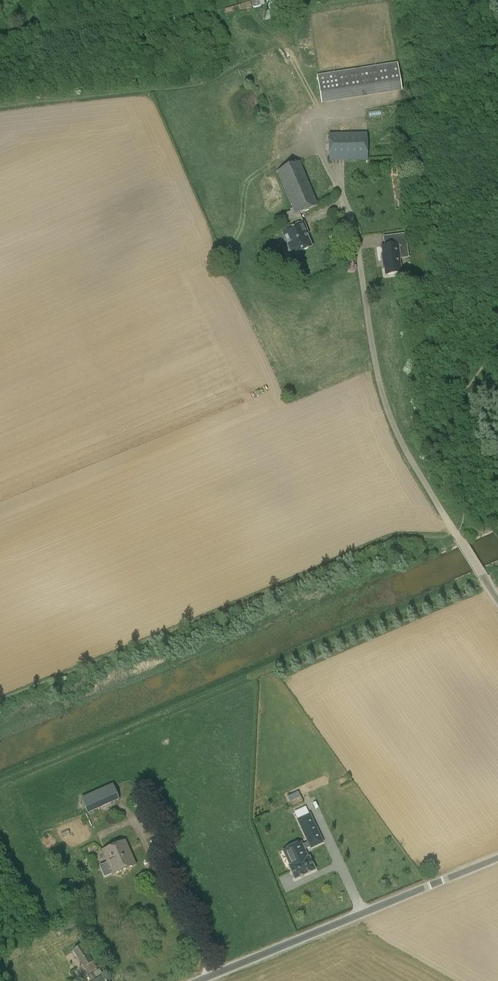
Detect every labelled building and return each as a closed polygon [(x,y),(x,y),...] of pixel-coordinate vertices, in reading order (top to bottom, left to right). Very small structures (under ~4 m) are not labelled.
[(321,101),(401,89),(397,63),(317,75),(321,101)] [(329,134),(329,161),(350,160),(367,160),(367,133),(329,134)] [(293,210),(291,212),(286,214),(280,217),(287,231),(282,233),(288,246),(282,248),(286,258),(312,247),(306,235),(308,234),(300,215),(319,207),(300,162),(277,172),(293,210)] [(385,275),(401,273),(399,256),(408,255),(405,235),(386,238),(387,247),(381,247),(382,255),(381,255),(383,267),(384,267),(385,275)] [(81,798),(88,813),(119,799),(113,783),(81,798)] [(287,795),(292,806),(303,801),(298,790),(287,795)] [(284,850),(291,866),(289,866),(295,879),(315,870),(309,857),(307,858),(303,850),(311,847),(322,842),(309,815),(298,820),(309,842),(301,846),(300,842),(284,850)] [(102,851),(113,875),(135,865),(125,841),(102,851)] [(64,885),(70,895),(78,890),(72,880),(64,885)] [(53,928),(59,937),(76,926),(70,916),(53,928)] [(76,959),(78,958),(89,976),(99,969),(84,944),(71,951),(76,959)] [(88,977),(90,980),(105,980),(103,977),(99,970),(88,977)]
